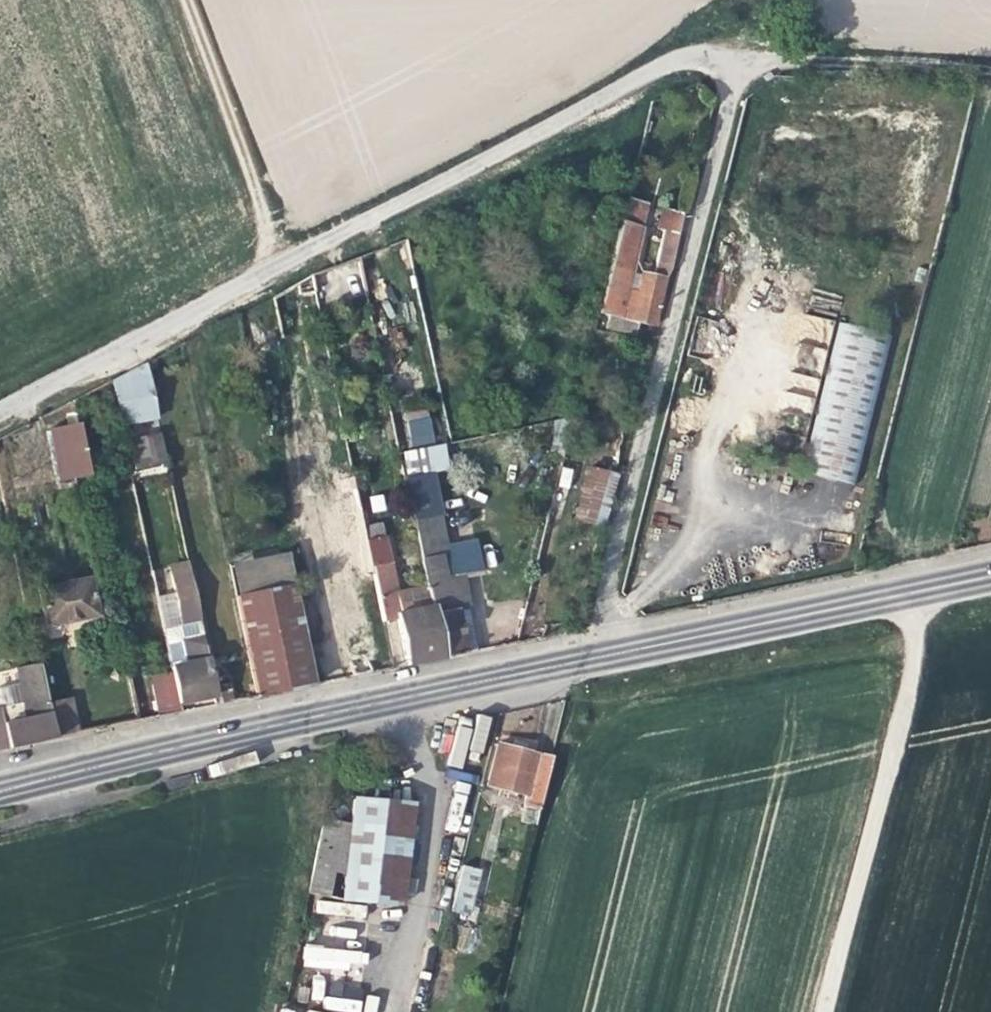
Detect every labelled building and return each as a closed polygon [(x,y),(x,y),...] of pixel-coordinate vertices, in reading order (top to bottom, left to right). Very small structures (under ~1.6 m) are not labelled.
[(625,200),(620,222),(640,227),(645,205),(625,200)] [(678,237),(682,216),(657,209),(652,231),(658,232),(678,237)] [(640,227),(620,222),(605,282),(599,306),(597,314),(609,317),(608,323),(637,329),(638,324),(654,328),(665,279),(670,270),(678,237),(658,232),(648,274),(640,273),(637,287),(627,285),(631,270),(640,227)] [(640,273),(631,270),(627,285),(637,287),(640,273)] [(294,297),(297,296),(312,292),(309,276),(292,285),(294,297)] [(303,326),(319,323),(312,292),(297,296),(303,326)] [(835,325),(798,475),(851,488),(888,338),(835,325)] [(155,419),(143,364),(109,382),(119,426),(155,419)] [(404,418),(411,446),(435,441),(429,413),(404,418)] [(87,476),(77,426),(44,433),(54,482),(87,476)] [(161,430),(128,439),(137,476),(170,468),(161,430)] [(400,454),(405,475),(431,470),(427,449),(400,454)] [(604,511),(613,463),(592,459),(578,528),(599,532),(604,511)] [(308,467),(315,498),(331,494),(325,463),(308,467)] [(339,583),(372,576),(359,513),(353,483),(345,485),(347,492),(338,494),(348,542),(331,546),(339,583)] [(335,509),(331,494),(315,498),(318,513),(335,509)] [(369,526),(365,511),(359,513),(372,576),(382,624),(397,621),(396,615),(421,610),(419,600),(399,603),(390,564),(387,565),(381,538),(384,537),(381,524),(369,526)] [(438,514),(413,519),(432,608),(442,658),(476,651),(461,578),(480,573),(475,549),(446,555),(438,514)] [(228,567),(235,598),(292,587),(285,555),(228,567)] [(165,570),(167,577),(189,572),(187,565),(165,570)] [(196,608),(189,572),(167,577),(174,613),(196,608)] [(36,591),(43,628),(95,617),(88,580),(36,591)] [(313,686),(292,587),(235,598),(257,697),(313,686)] [(432,608),(421,610),(396,615),(397,621),(407,666),(442,658),(432,608)] [(171,669),(179,705),(216,697),(202,633),(178,638),(184,666),(171,669)] [(363,641),(346,644),(353,678),(369,674),(363,641)] [(48,716),(46,710),(37,665),(14,670),(19,694),(23,710),(0,715),(0,726),(0,751),(53,741),(48,716)] [(23,710),(19,694),(0,698),(0,715),(23,710)] [(75,704),(70,705),(71,714),(78,713),(75,704)] [(70,705),(46,710),(48,716),(53,741),(76,735),(71,714),(70,705)] [(549,756),(535,752),(534,754),(498,745),(488,784),(500,787),(498,794),(516,799),(517,793),(524,794),(520,808),(522,809),(518,823),(532,826),(549,756)] [(353,798),(349,826),(340,900),(413,906),(424,804),(353,798)] [(303,893),(340,900),(349,826),(318,820),(303,893)] [(440,886),(452,889),(456,876),(444,874),(440,886)] [(474,881),(456,876),(452,889),(450,897),(468,901),(474,881)] [(465,912),(468,901),(450,897),(448,908),(465,912)]
